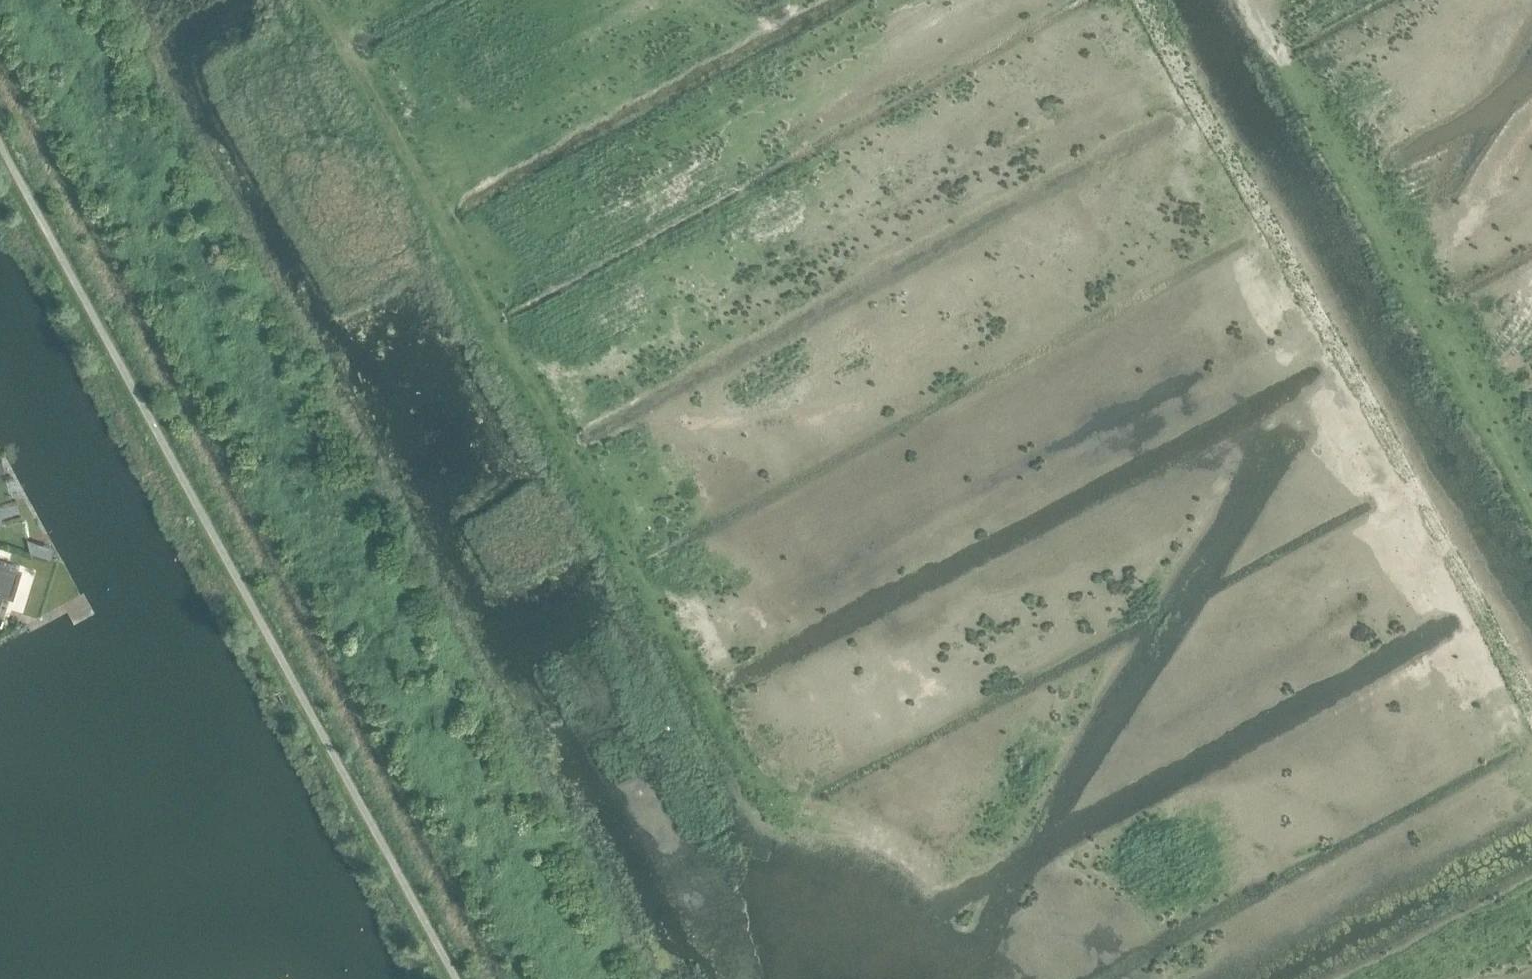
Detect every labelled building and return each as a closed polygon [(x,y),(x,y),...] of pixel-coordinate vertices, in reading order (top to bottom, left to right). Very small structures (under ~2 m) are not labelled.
[(2,588),(12,591),(20,566),(3,561),(4,558),(0,557),(0,593),(2,588)]
